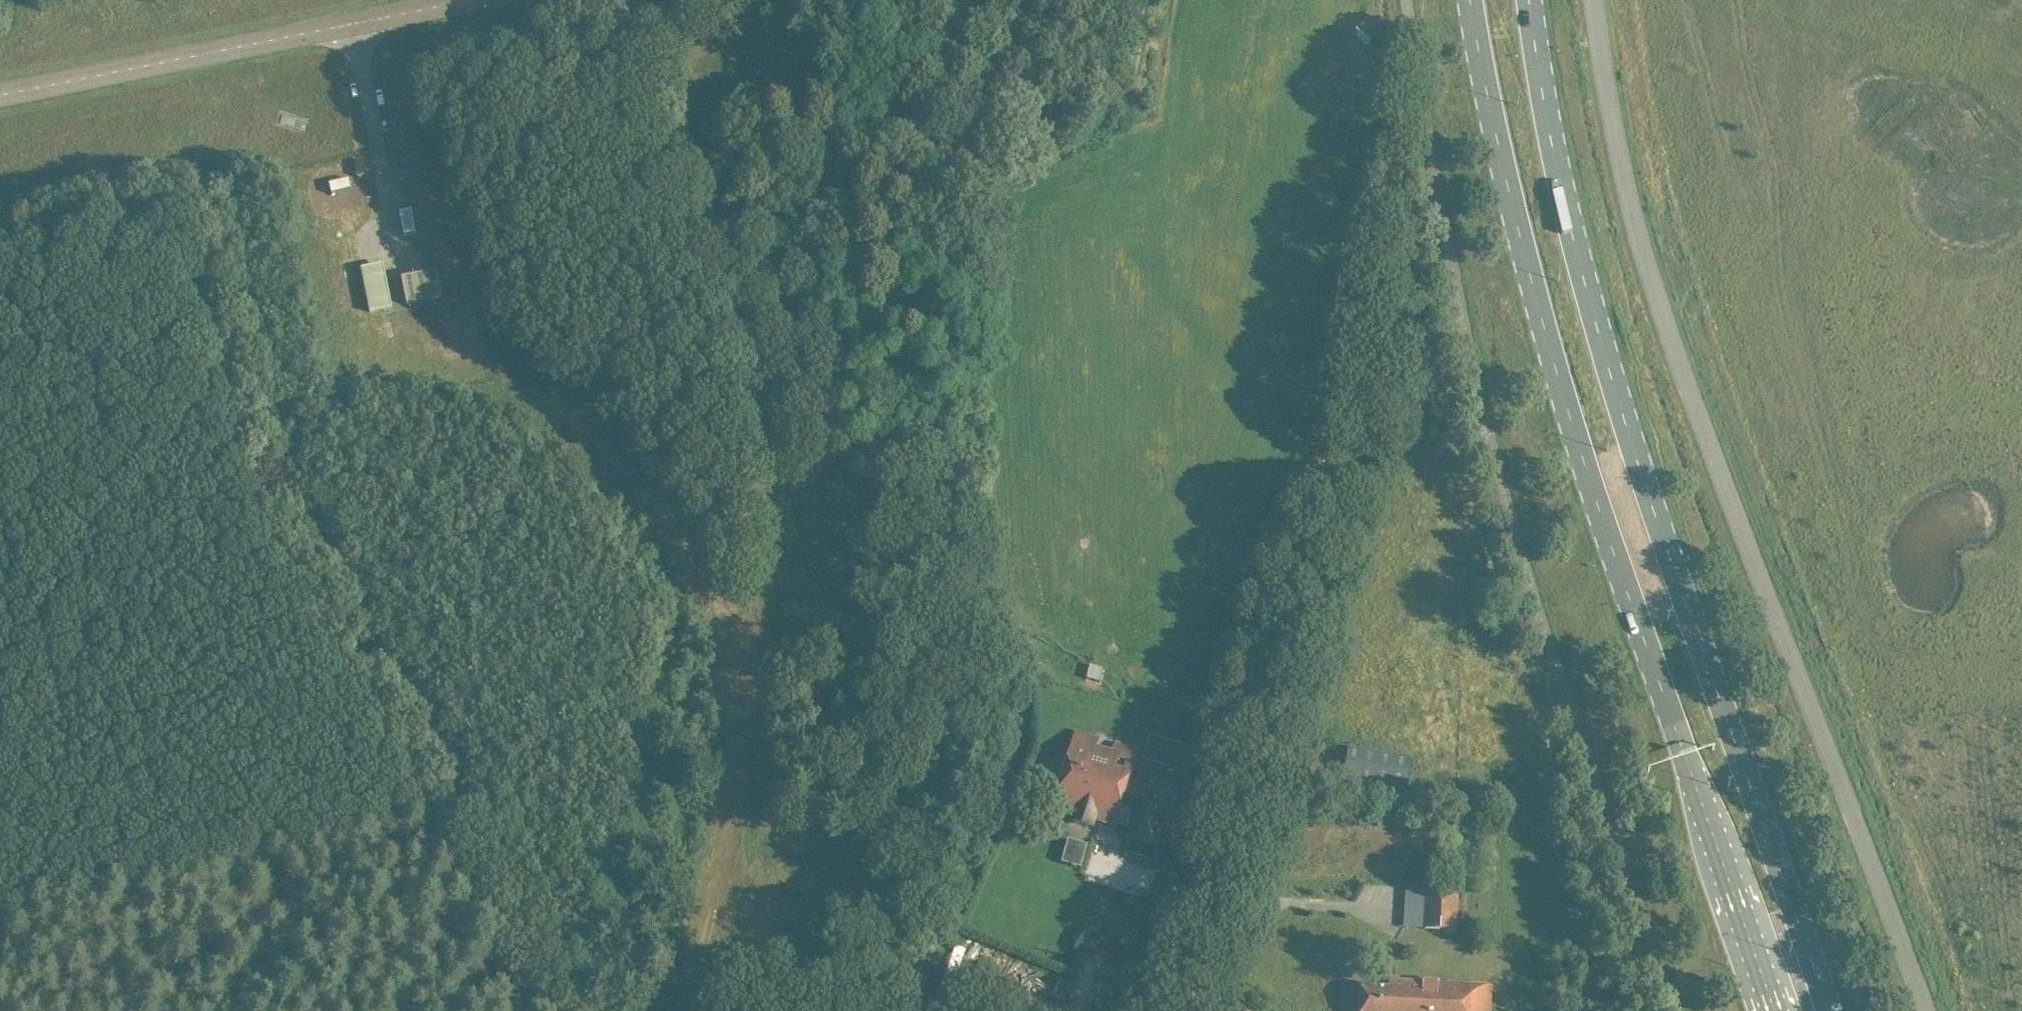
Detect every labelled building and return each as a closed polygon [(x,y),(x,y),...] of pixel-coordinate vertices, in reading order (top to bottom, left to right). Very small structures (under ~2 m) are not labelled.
[(737,93),(733,76),(722,79),(725,95),(737,93)] [(367,175),(366,170),(364,162),(354,163),(357,177),(367,175)] [(349,179),(329,184),(331,194),(351,189),(351,187),(350,182),(349,179)] [(401,280),(407,305),(442,298),(437,273),(401,280)] [(364,278),(371,312),(391,308),(384,274),(364,278)] [(804,567),(815,568),(817,552),(805,551),(804,567)] [(1117,825),(1132,829),(1128,840),(1157,848),(1166,818),(1137,809),(1137,812),(1122,808),(1126,794),(1124,793),(1124,795),(1121,794),(1125,780),(1128,781),(1127,782),(1129,783),(1138,751),(1115,745),(1114,746),(1116,747),(1114,754),(1093,748),(1095,741),(1097,742),(1098,740),(1074,733),(1065,766),(1063,765),(1061,770),(1059,769),(1055,782),(1058,782),(1056,788),(1059,788),(1053,809),(1075,816),(1073,823),(1092,828),(1094,821),(1116,827),(1117,825)] [(1150,736),(1143,761),(1167,767),(1174,743),(1150,736)] [(1348,748),(1343,781),(1407,792),(1412,759),(1348,748)] [(1062,870),(1081,875),(1101,880),(1106,861),(1067,850),(1062,870)] [(1425,931),(1455,932),(1457,891),(1427,890),(1425,931)] [(760,916),(771,918),(775,902),(764,899),(760,916)] [(1493,988),(1389,982),(1389,989),(1362,987),(1360,1010),(1492,1010),(1493,988)]
